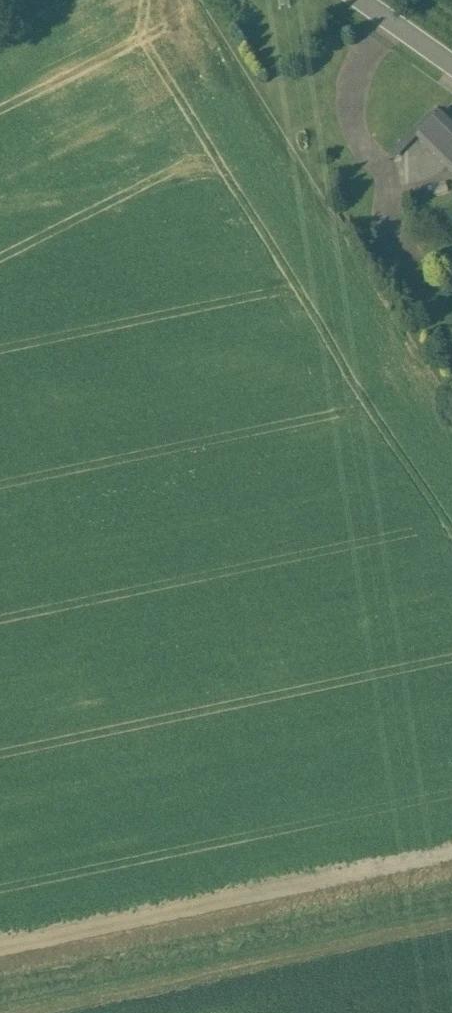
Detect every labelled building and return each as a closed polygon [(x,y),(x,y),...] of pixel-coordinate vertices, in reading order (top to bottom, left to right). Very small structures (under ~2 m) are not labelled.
[(439,114),(419,135),(451,166),(451,126),(439,114)]
